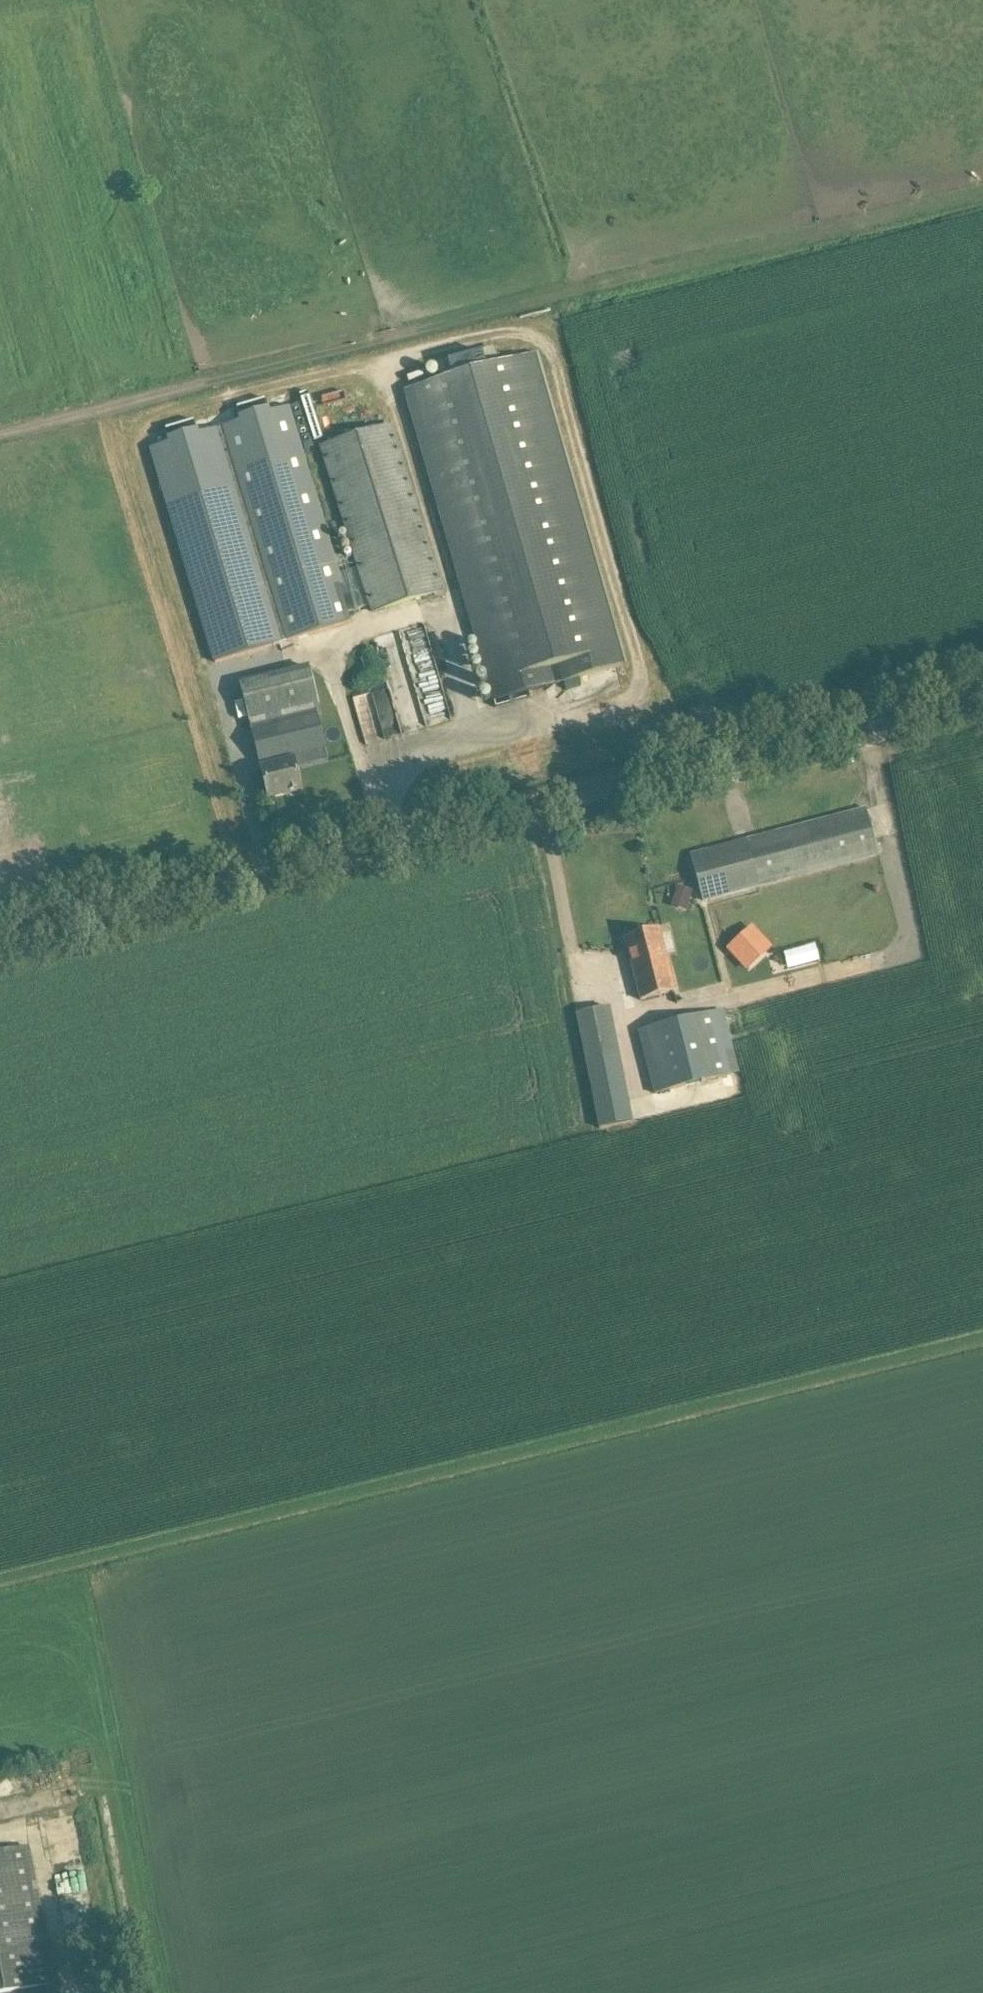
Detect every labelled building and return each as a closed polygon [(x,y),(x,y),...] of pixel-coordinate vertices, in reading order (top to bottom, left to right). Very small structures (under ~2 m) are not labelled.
[(405,391),(494,702),(626,664),(537,353),(405,391)] [(287,410),(154,449),(218,663),(350,624),(347,613),(369,606),(358,569),(336,576),(287,410)] [(444,589),(438,570),(392,425),(320,447),(358,569),(369,606),(370,606),(372,612),(444,589)] [(352,696),(365,741),(385,735),(383,725),(398,721),(388,686),(352,696)] [(293,760),(284,724),(293,722),(288,704),(248,715),(253,732),(270,728),(279,764),(261,769),(269,799),(302,791),(294,760),(293,760)] [(692,855),(704,902),(879,857),(867,809),(692,855)] [(688,907),(695,891),(683,886),(676,901),(688,907)] [(721,946),(730,982),(921,933),(911,897),(721,946)] [(625,938),(641,1000),(676,991),(660,929),(625,938)] [(577,1014),(587,1061),(618,1054),(609,1007),(577,1014)] [(639,1031),(655,1094),(731,1074),(715,1012),(639,1031)] [(30,1848),(0,1853),(0,1992),(58,1992),(30,1848)]
